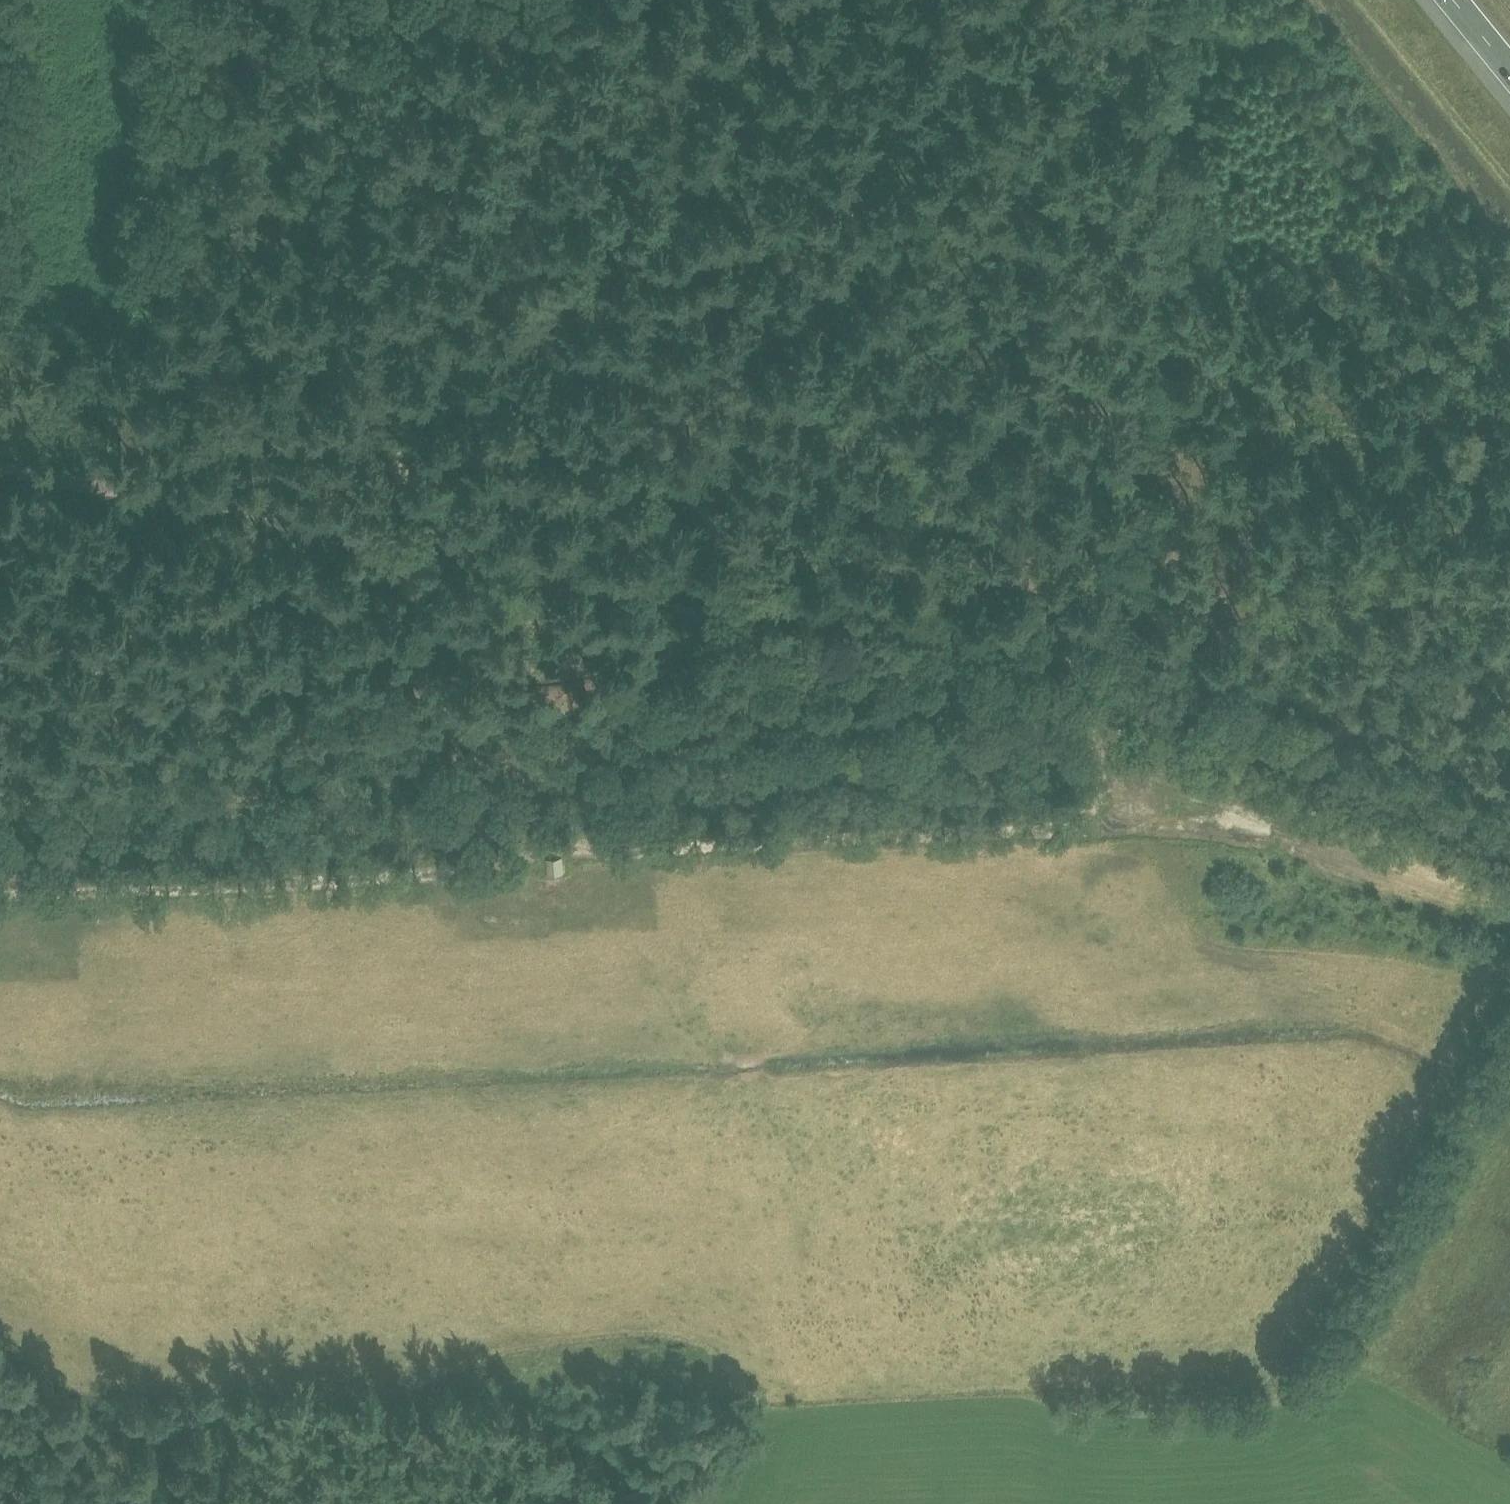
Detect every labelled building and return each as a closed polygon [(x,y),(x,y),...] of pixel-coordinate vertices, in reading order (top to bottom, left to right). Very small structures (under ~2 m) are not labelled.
[(564,858),(547,860),(549,876),(566,874),(564,858)]
